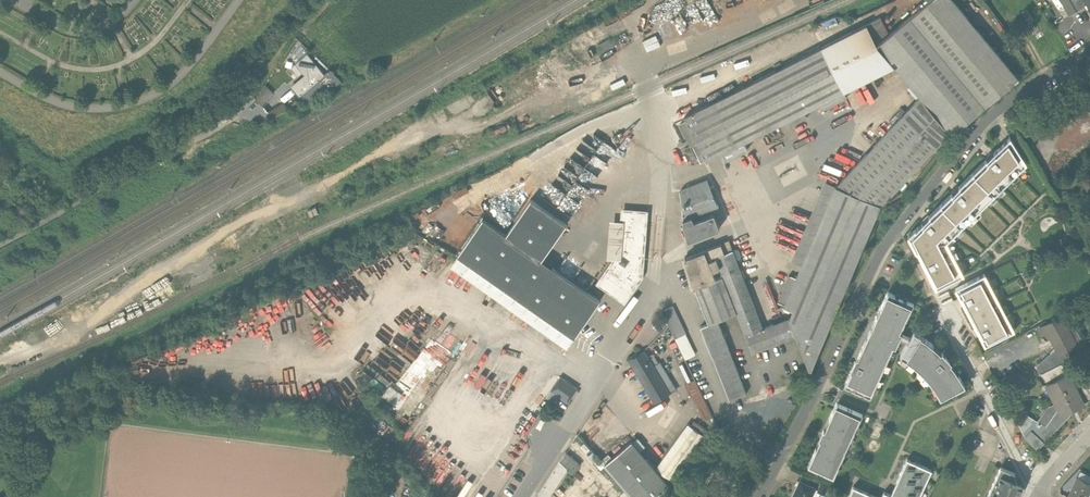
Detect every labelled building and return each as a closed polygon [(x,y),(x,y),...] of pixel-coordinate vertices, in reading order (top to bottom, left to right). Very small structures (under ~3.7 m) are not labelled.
[(888,33),(876,44),(894,66),(920,96),(951,134),(1018,78),(953,0),(928,0),(888,33)] [(1070,15),(1087,6),(1083,0),(1061,0),(1070,15)] [(1026,9),(1021,13),(1028,24),(1033,20),(1026,9)] [(844,91),(894,66),(876,44),(888,33),(880,17),(684,116),(686,121),(679,125),(689,146),(691,145),(700,163),(786,120),(789,126),(806,118),(803,112),(818,104),(822,110),(847,98),(844,91)] [(306,74),(291,85),(303,100),(342,80),(326,64),(322,67),(326,72),(324,74),(307,53),(296,62),(306,74)] [(262,104),(274,92),(264,82),(260,86),(261,87),(258,90),(259,91),(256,93),(257,94),(255,97),(262,104)] [(442,103),(448,116),(475,103),(469,90),(442,103)] [(951,134),(920,96),(902,115),(901,115),(836,185),(881,205),(935,146),(951,134)] [(289,108),(284,100),(269,110),(273,116),(289,108)] [(435,122),(445,117),(440,107),(430,111),(435,122)] [(972,173),(994,195),(1026,163),(1010,137),(987,160),(986,159),(972,173)] [(696,160),(689,146),(684,149),(690,163),(696,160)] [(586,160),(556,206),(569,215),(576,205),(578,206),(600,173),(592,168),(594,165),(586,160)] [(940,204),(962,227),(994,195),(972,173),(958,186),(959,187),(952,194),(951,193),(940,204)] [(682,225),(687,241),(719,228),(713,212),(719,210),(706,179),(681,189),(682,225)] [(777,303),(793,310),(789,319),(796,337),(808,370),(810,371),(878,211),(881,205),(836,185),(825,180),(791,262),(801,266),(795,278),(789,276),(777,303)] [(482,219),(450,266),(567,347),(600,300),(541,260),(566,224),(530,199),(506,235),(482,219)] [(962,227),(940,204),(928,216),(929,217),(915,230),(914,229),(907,236),(916,253),(917,252),(936,290),(964,276),(946,242),(962,227)] [(607,258),(615,259),(598,283),(624,301),(640,276),(646,212),(623,210),(622,221),(610,220),(607,258)] [(728,241),(721,244),(724,253),(714,256),(717,264),(723,277),(716,280),(694,288),(707,324),(716,320),(733,314),(743,337),(762,329),(728,241)] [(684,258),(694,288),(716,280),(710,266),(717,264),(714,256),(724,253),(721,244),(684,258)] [(984,274),(955,288),(985,347),(1014,332),(984,274)] [(908,342),(910,339),(900,334),(914,304),(888,292),(877,316),(855,363),(844,386),(870,398),(897,339),(898,338),(908,342)] [(672,306),(661,311),(684,359),(695,354),(685,334),(686,333),(672,306)] [(789,319),(762,329),(743,337),(750,355),(796,337),(789,319)] [(729,401),(745,394),(716,320),(707,324),(699,327),(729,401)] [(1040,374),(1041,374),(1061,364),(1062,366),(1070,362),(1071,361),(1071,360),(1071,358),(1069,355),(1084,346),(1072,323),(1066,326),(1063,320),(1054,324),(1052,320),(1036,328),(1043,343),(1051,339),(1056,349),(1035,366),(1040,374)] [(924,338),(914,332),(910,339),(908,342),(900,356),(911,363),(920,371),(927,380),(934,388),(940,400),(965,387),(959,375),(956,377),(951,370),(947,365),(950,362),(942,353),(939,356),(931,349),(934,346),(924,338)] [(654,402),(669,394),(647,357),(644,351),(629,360),(654,402)] [(653,354),(647,357),(669,394),(676,390),(660,362),(659,363),(653,354)] [(1041,374),(1048,383),(1066,374),(1062,366),(1061,364),(1041,374)] [(1083,403),(1074,386),(1068,373),(1066,374),(1048,383),(1046,384),(1046,385),(1047,385),(1049,389),(1051,388),(1058,402),(1064,413),(1065,413),(1067,417),(1072,412),(1072,413),(1076,411),(1075,408),(1083,403)] [(546,397),(553,401),(557,396),(567,402),(576,388),(560,377),(546,397)] [(1074,386),(1083,403),(1089,400),(1089,394),(1087,389),(1083,381),(1074,386)] [(1025,437),(1036,447),(1041,442),(1043,443),(1067,417),(1065,413),(1064,413),(1058,402),(1047,407),(1037,421),(1026,415),(1018,423),(1021,426),(1020,427),(1028,434),(1025,437)] [(816,449),(808,466),(833,478),(838,467),(836,465),(838,460),(841,461),(845,453),(842,451),(848,439),(851,440),(855,431),(852,430),(854,425),(857,426),(862,415),(837,403),(829,421),(832,422),(827,432),(824,431),(820,438),(823,440),(819,450),(816,449)] [(704,436),(688,424),(655,469),(668,484),(704,436)] [(639,451),(644,446),(637,437),(632,442),(631,441),(611,459),(608,454),(601,460),(632,496),(653,496),(668,484),(655,469),(639,451)] [(564,452),(559,461),(567,469),(573,475),(580,465),(564,452)] [(931,470),(907,459),(890,494),(884,491),(881,496),(919,496),(931,470)] [(567,469),(559,461),(537,496),(549,496),(567,469)] [(1018,493),(1018,489),(1016,484),(1015,480),(1015,477),(1015,473),(1001,466),(986,496),(1018,496),(1018,493)] [(793,496),(811,496),(815,490),(818,491),(821,484),(822,483),(802,474),(800,482),(793,496)] [(1068,496),(1087,496),(1089,490),(1089,483),(1077,477),(1068,496)] [(818,491),(817,493),(825,496),(828,487),(821,484),(818,491)] [(847,496),(878,496),(853,485),(847,496)] [(706,488),(701,496),(721,496),(706,488)]
